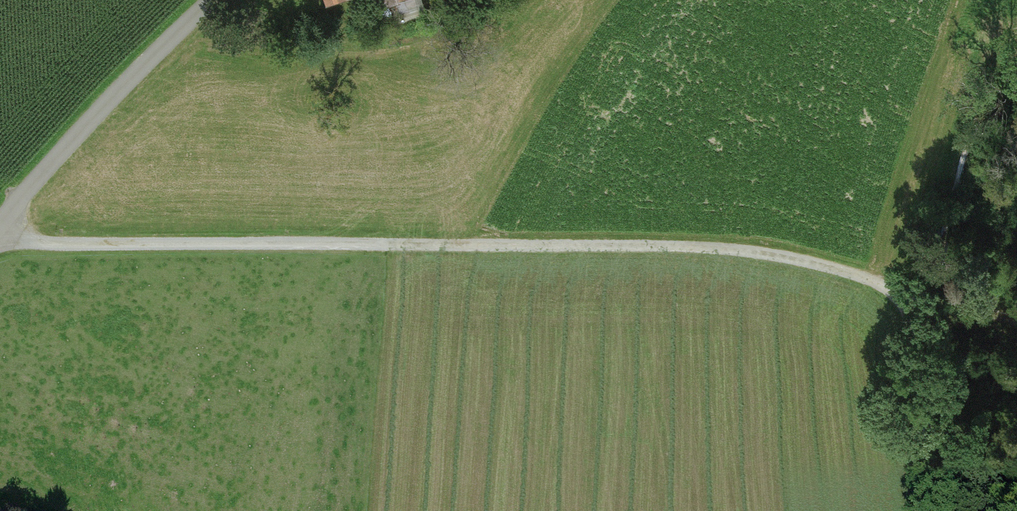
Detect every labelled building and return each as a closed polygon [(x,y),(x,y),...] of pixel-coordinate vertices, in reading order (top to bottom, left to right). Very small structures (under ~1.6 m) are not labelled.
[(398,16),(447,0),(393,0),(398,16)]
